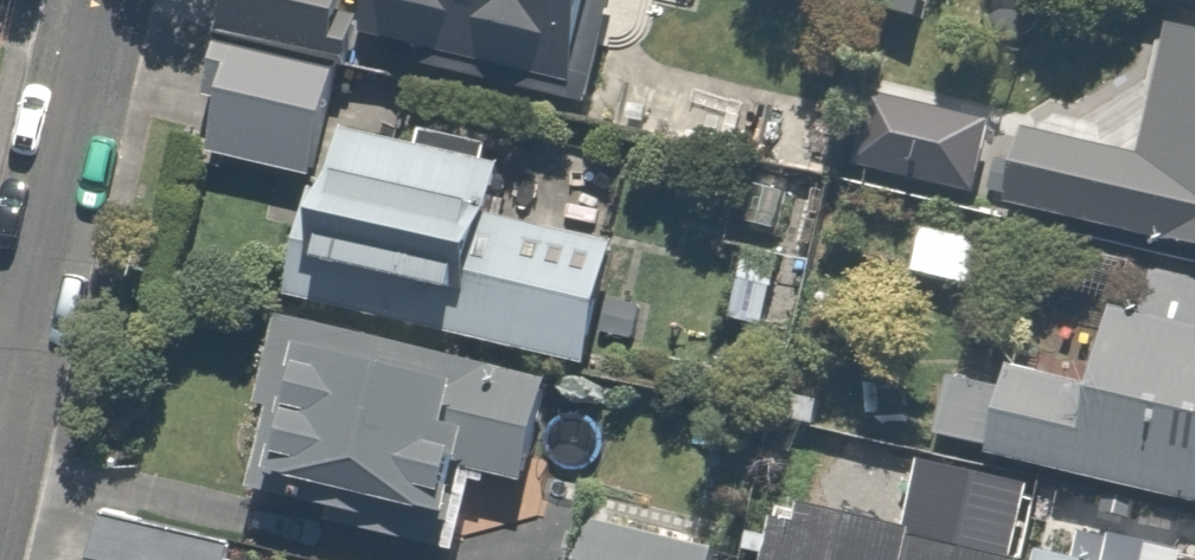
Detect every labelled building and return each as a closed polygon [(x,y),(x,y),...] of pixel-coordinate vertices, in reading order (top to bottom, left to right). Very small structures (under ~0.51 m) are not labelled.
[(233,45),(378,77),(385,46),(614,98),(636,0),(243,0),(233,45)] [(873,26),(930,38),(938,0),(878,0),(873,26)] [(1027,229),(1194,270),(1194,50),(1184,47),(1154,172),(1047,146),(1027,229)] [(530,182),(367,151),(338,305),(456,327),(451,353),(624,386),(647,264),(519,240),(530,182)] [(1020,253),(929,232),(917,285),(1008,306),(1020,253)] [(1194,516),(1194,294),(1141,282),(1116,399),(1027,380),(1023,402),(958,388),(942,462),(1000,475),(1194,516)] [(294,332),(285,330),(241,512),(439,559),(475,559),(493,485),(547,498),(571,399),(294,332)] [(585,559),(745,559),(751,538),(599,502),(585,559)] [(791,533),(784,559),(963,559),(795,517),(791,533)] [(247,558),(112,525),(103,559),(246,559),(247,558)]
